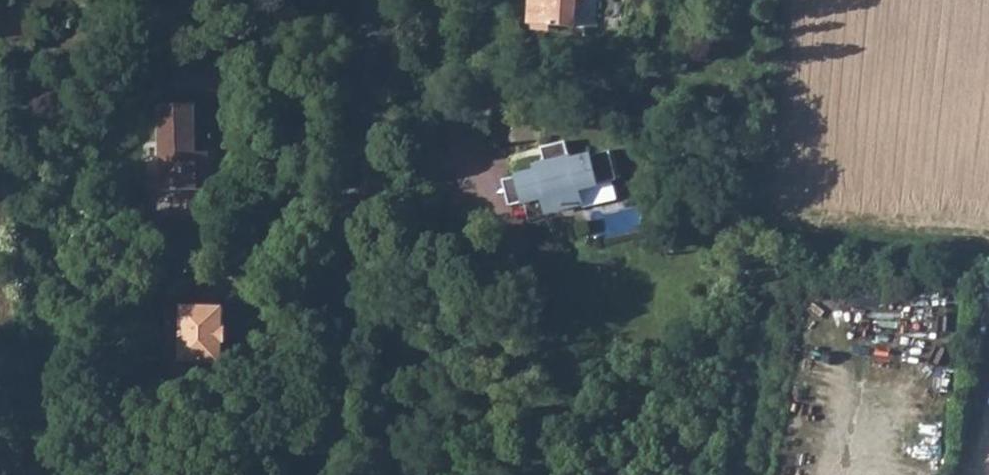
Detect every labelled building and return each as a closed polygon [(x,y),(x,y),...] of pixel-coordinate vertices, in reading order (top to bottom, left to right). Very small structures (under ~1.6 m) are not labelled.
[(527,24),(574,27),(576,0),(529,0),(527,24)] [(190,98),(154,98),(153,187),(204,187),(204,157),(190,156),(191,131),(190,98)] [(546,166),(518,173),(524,199),(543,195),(546,209),(580,202),(577,187),(616,178),(609,149),(570,158),(566,139),(541,144),(546,166)] [(524,199),(518,173),(502,176),(508,202),(524,199)] [(543,195),(524,199),(529,219),(547,215),(550,229),(584,221),(580,202),(546,209),(543,195)] [(225,310),(183,309),(181,365),(223,366),(225,310)]
